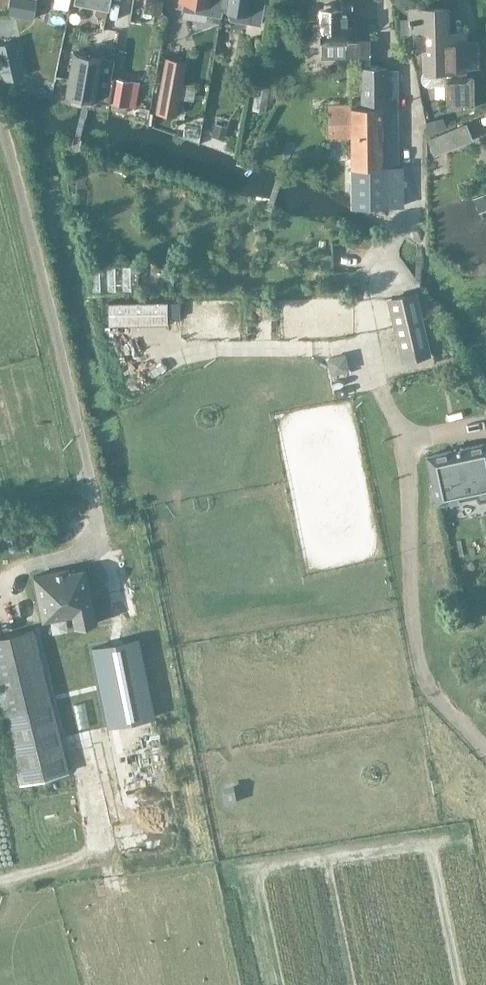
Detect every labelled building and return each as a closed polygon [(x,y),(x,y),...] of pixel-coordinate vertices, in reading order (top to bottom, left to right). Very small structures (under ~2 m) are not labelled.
[(8,14),(34,18),(37,0),(11,0),(8,14)] [(95,6),(108,8),(110,0),(96,0),(95,6)] [(163,12),(165,0),(146,0),(144,9),(163,12)] [(210,4),(209,12),(221,14),(223,0),(186,0),(210,4)] [(222,7),(251,12),(249,22),(259,23),(263,0),(223,0),(222,7)] [(321,34),(321,40),(321,57),(361,56),(361,43),(361,40),(355,39),(355,19),(350,19),(350,10),(339,10),(339,7),(321,7),(321,19),(308,19),(308,34),(321,34)] [(422,74),(422,80),(423,83),(426,85),(429,86),(433,85),(436,84),(445,84),(446,108),(474,107),(473,77),(462,77),(462,69),(467,68),(479,65),(476,42),(465,42),(466,41),(446,42),(445,8),(411,8),(412,31),(409,31),(409,50),(425,49),(425,70),(422,74)] [(66,95),(110,102),(114,78),(111,77),(114,59),(102,57),(73,52),(66,95)] [(187,60),(166,57),(156,112),(176,116),(180,98),(183,82),(187,60)] [(404,206),(403,167),(398,167),(397,66),(361,66),(361,97),(351,98),(352,207),(388,206),(404,206)] [(114,78),(110,102),(128,105),(132,80),(114,78)] [(327,144),(351,143),(350,108),(326,108),(327,144)] [(466,124),(429,138),(435,153),(472,139),(466,124)] [(478,209),(485,206),(485,194),(474,198),(478,209)] [(416,293),(392,298),(406,359),(431,354),(416,293)] [(427,455),(428,457),(434,484),(431,485),(433,496),(436,495),(438,503),(476,494),(480,500),(485,499),(485,443),(463,448),(462,448),(454,450),(429,455),(427,455)] [(66,567),(32,574),(42,621),(72,615),(75,626),(96,621),(84,565),(67,570),(66,567)] [(3,713),(51,700),(33,628),(0,637),(0,702),(3,713)] [(91,648),(108,726),(131,721),(155,716),(138,638),(115,643),(91,648)] [(51,700),(3,713),(20,783),(69,770),(51,700)]
